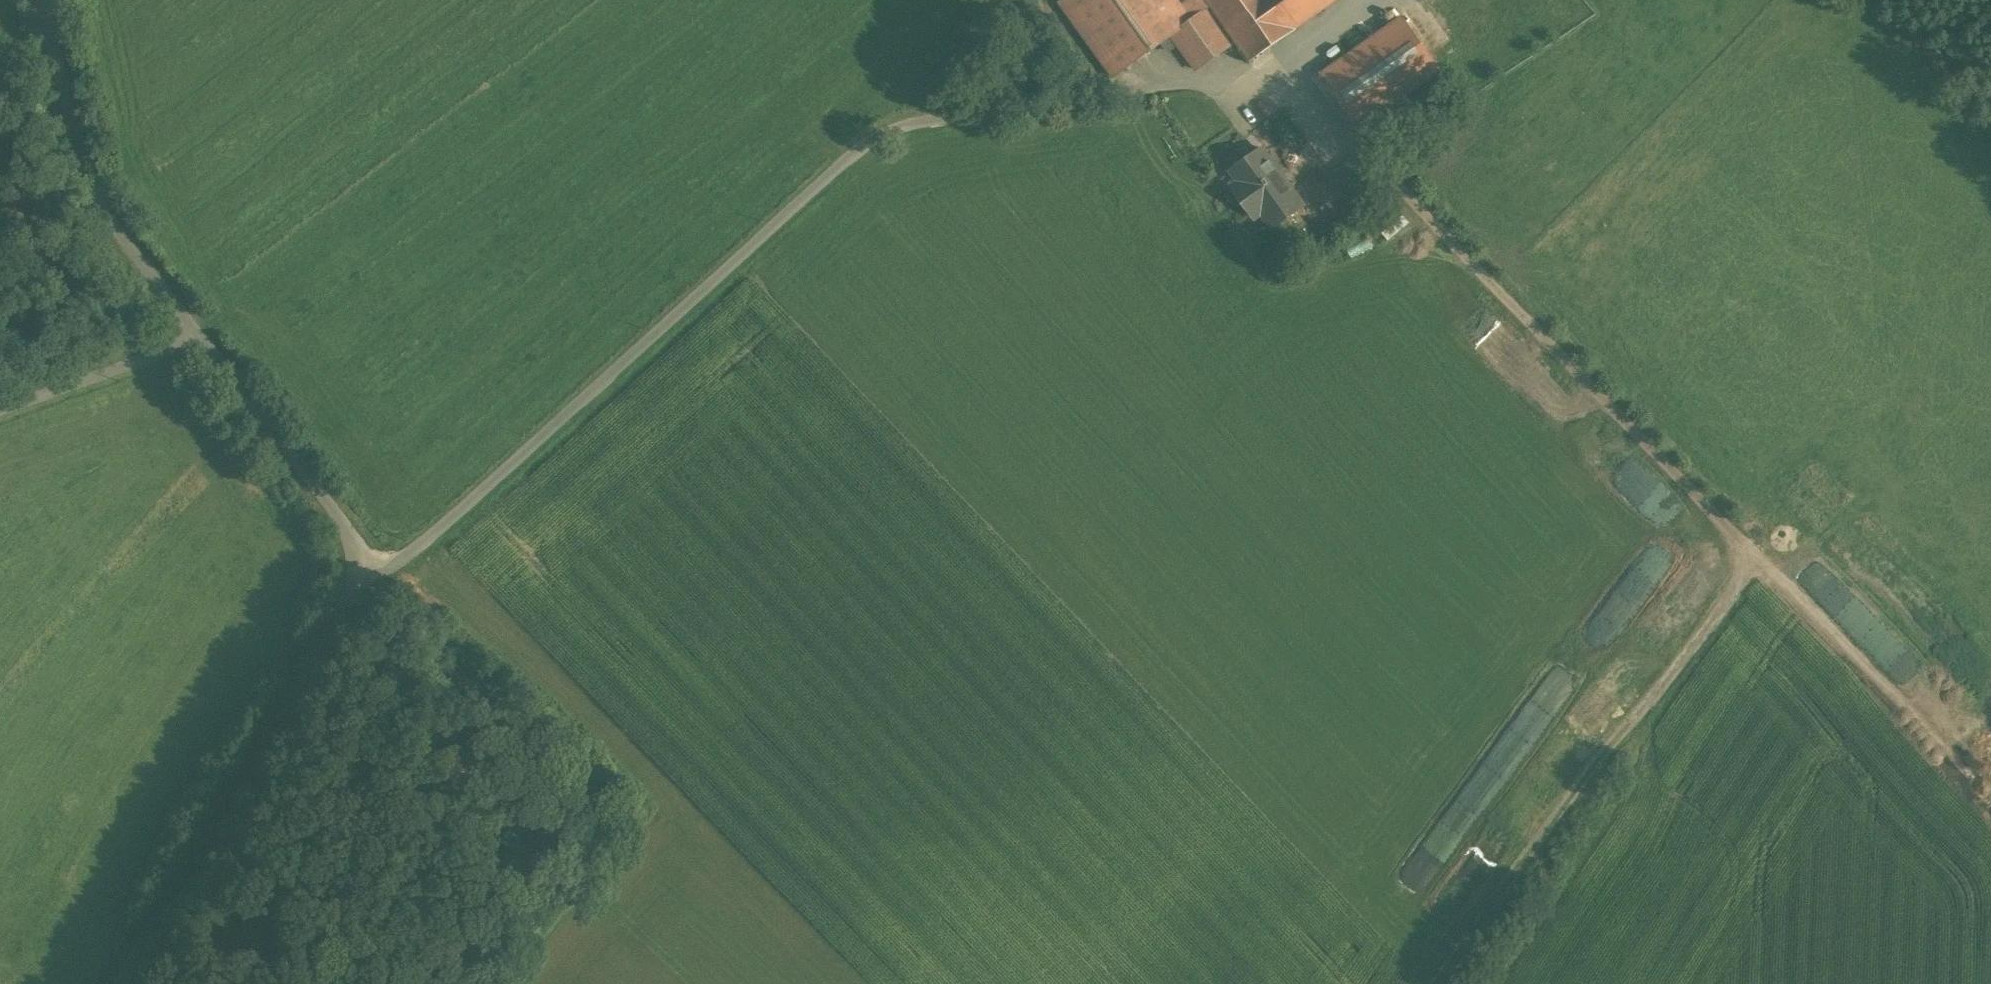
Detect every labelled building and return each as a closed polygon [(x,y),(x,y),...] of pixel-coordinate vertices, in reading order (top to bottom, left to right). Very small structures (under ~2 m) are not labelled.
[(1176,0),(1062,0),(1060,2),(1114,76),(1171,35),(1196,70),(1232,43),(1207,8),(1191,20),(1180,5),(1176,0)] [(1191,20),(1207,8),(1211,5),(1207,0),(1187,0),(1180,5),(1191,20)] [(1211,5),(1250,61),(1334,0),(1207,0),(1211,5)] [(1401,18),(1323,73),(1360,126),(1439,70),(1401,18)] [(1303,205),(1262,148),(1231,170),(1239,181),(1232,186),(1254,218),(1261,212),(1272,227),(1303,205)] [(1356,157),(1327,176),(1339,195),(1368,175),(1356,157)]
